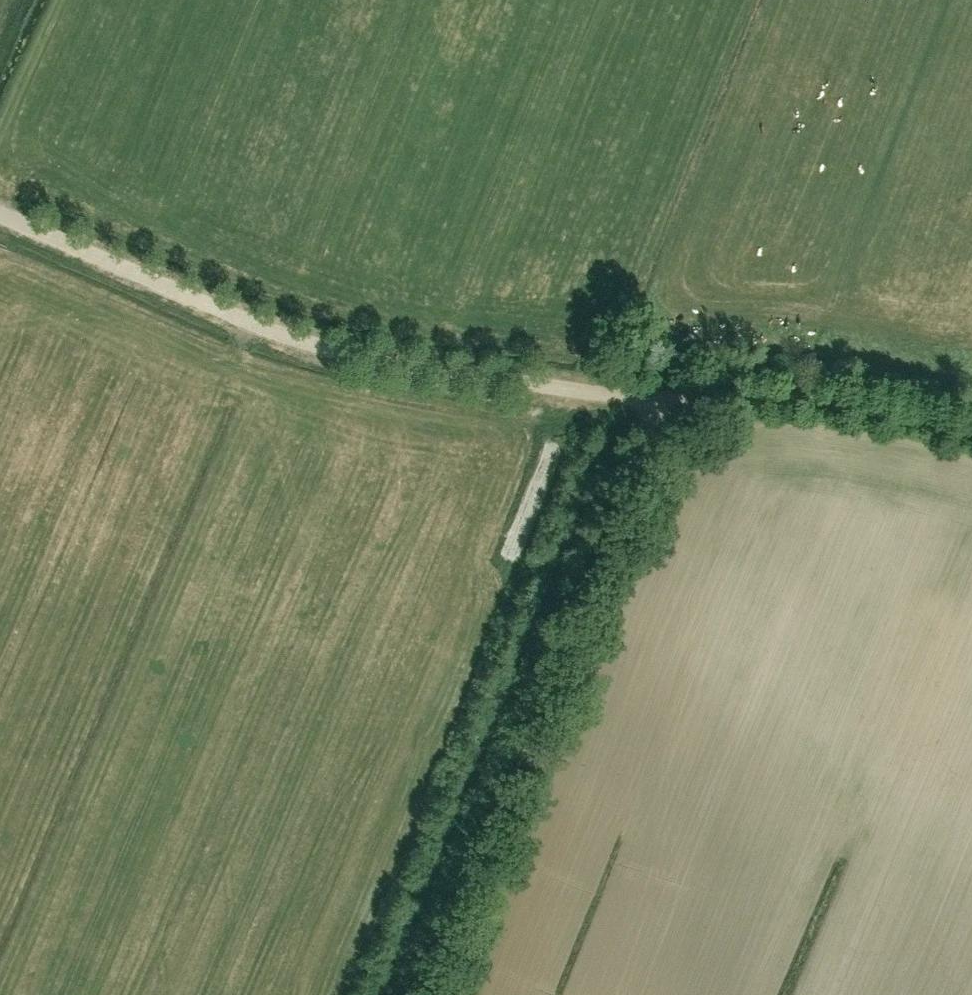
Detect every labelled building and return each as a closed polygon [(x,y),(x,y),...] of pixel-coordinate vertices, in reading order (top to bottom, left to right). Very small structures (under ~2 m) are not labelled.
[(541,459),(551,463),(557,450),(546,445),(541,459)]
